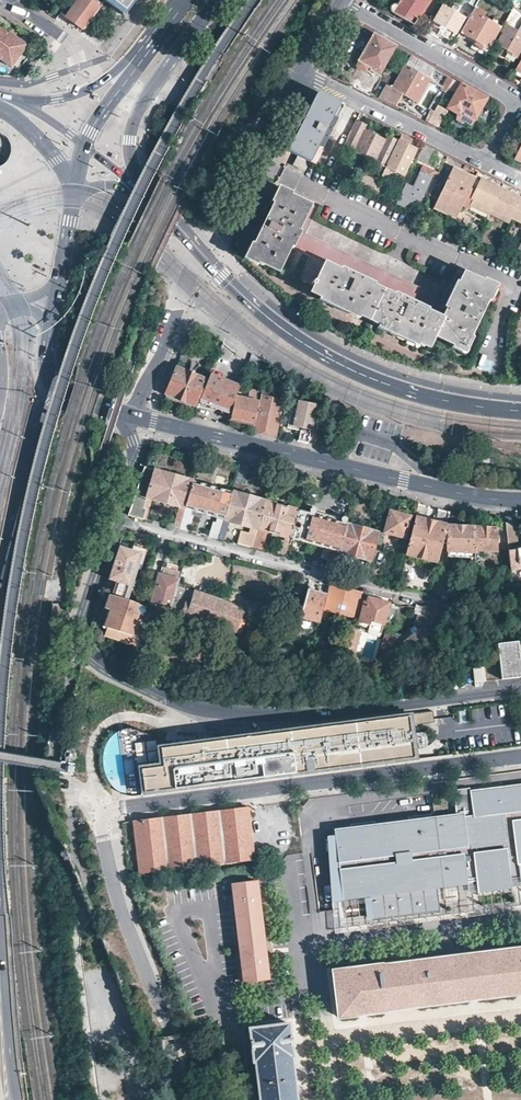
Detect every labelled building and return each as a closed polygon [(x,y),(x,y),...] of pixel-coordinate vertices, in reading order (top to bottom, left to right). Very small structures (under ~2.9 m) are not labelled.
[(60,13),(84,30),(94,16),(103,5),(105,1),(104,0),(70,0),(60,13)] [(124,14),(135,0),(104,0),(124,14)] [(391,6),(392,11),(407,20),(414,23),(430,0),(399,0),(397,3),(394,2),(392,4),(391,6)] [(454,33),(464,17),(445,4),(434,20),(454,33)] [(486,52),(501,28),(484,18),(487,13),(476,6),(461,31),(478,42),(476,45),(486,52)] [(513,10),(507,21),(516,25),(520,14),(513,10)] [(496,43),(507,50),(505,51),(515,58),(520,49),(520,32),(508,24),(496,43)] [(0,29),(0,60),(10,67),(26,45),(7,32),(6,34),(0,29)] [(396,45),(374,33),(356,67),(365,72),(368,66),(381,73),(396,45)] [(416,102),(436,68),(412,54),(392,87),(386,84),(378,97),(394,105),(396,106),(403,94),(416,102)] [(453,78),(449,76),(441,89),(445,92),(453,78)] [(373,87),(361,81),(358,87),(370,93),(373,87)] [(487,97),(461,83),(448,107),(466,117),(464,120),(471,125),(487,97)] [(304,120),(288,151),(298,155),(294,165),(305,171),(310,161),(314,163),(343,104),(335,100),(321,92),(317,94),(314,100),(304,120)] [(439,127),(449,109),(439,103),(428,122),(439,127)] [(357,121),(345,146),(355,151),(364,130),(366,126),(357,121)] [(386,141),(364,130),(355,151),(376,162),(386,141)] [(399,140),(407,143),(410,137),(402,133),(399,140)] [(398,142),(388,137),(386,141),(376,162),(386,167),(398,142)] [(417,149),(399,140),(398,142),(386,167),(389,169),(403,176),(417,149)] [(433,148),(423,144),(417,159),(426,162),(433,148)] [(340,150),(330,171),(337,174),(348,153),(340,150)] [(412,187),(405,184),(399,197),(396,203),(409,210),(414,201),(419,203),(434,172),(422,166),(412,187)] [(401,182),(403,176),(389,169),(386,175),(401,182)] [(458,177),(450,173),(434,207),(457,219),(464,205),(476,180),(461,172),(458,177)] [(501,189),(477,177),(476,180),(464,205),(469,208),(474,199),(491,208),(501,189)] [(377,185),(373,192),(379,194),(382,188),(377,185)] [(501,189),(491,208),(512,218),(520,199),(520,198),(513,194),(501,189)] [(263,223),(246,256),(278,273),(279,269),(309,284),(307,291),(329,301),(328,304),(344,312),(345,309),(389,330),(388,332),(405,341),(406,338),(427,348),(433,336),(462,350),(493,286),(465,271),(450,300),(306,232),(317,208),(279,190),(263,223)] [(399,197),(384,190),(382,196),(396,203),(399,197)] [(512,218),(520,223),(520,199),(512,218)] [(460,226),(454,224),(451,230),(457,232),(460,226)] [(267,373),(270,363),(252,353),(249,361),(267,373)] [(175,367),(164,394),(194,404),(205,378),(175,367)] [(228,412),(235,396),(239,385),(210,373),(199,401),(228,412)] [(228,418),(254,425),(260,401),(263,392),(249,389),(247,398),(235,396),(228,412),(231,413),(228,418)] [(263,432),(275,435),(283,400),(269,396),(270,391),(264,389),(263,392),(260,401),(254,425),(253,430),(263,432)] [(319,405),(320,396),(316,393),(313,404),(309,403),(309,406),(300,403),(299,409),(292,407),(288,427),(300,431),(298,441),(308,443),(317,405),(319,405)] [(330,422),(320,419),(318,428),(328,432),(330,422)] [(193,480),(144,467),(138,484),(128,515),(139,518),(144,519),(151,499),(179,506),(173,527),(179,528),(193,480)] [(218,538),(231,491),(193,480),(179,528),(186,530),(188,531),(193,516),(190,514),(192,510),(217,517),(215,521),(214,520),(209,536),(218,538)] [(264,500),(231,491),(218,538),(222,539),(224,540),(229,521),(251,527),(250,533),(244,531),(240,544),(253,547),(264,500)] [(264,500),(253,547),(257,548),(260,549),(265,531),(282,536),(277,553),(285,556),(290,538),(298,509),(264,500)] [(446,525),(449,511),(437,508),(434,522),(426,520),(429,506),(417,503),(405,553),(437,561),(443,538),(446,538),(446,525)] [(309,512),(298,509),(290,538),(300,541),(296,558),(300,559),(309,562),(312,551),(310,549),(306,547),(308,543),(331,549),(327,566),(333,568),(346,522),(346,519),(346,518),(344,517),(342,516),(340,517),(339,520),(339,521),(315,514),(315,513),(316,512),(316,509),(315,507),(312,507),(310,508),(309,509),(309,512)] [(405,536),(410,516),(408,515),(409,512),(401,510),(400,513),(389,510),(384,531),(405,536)] [(505,522),(507,536),(509,551),(511,568),(520,567),(520,548),(519,548),(516,527),(511,522),(511,521),(511,516),(504,516),(505,522)] [(364,559),(360,575),(367,577),(379,532),(346,522),(333,568),(337,569),(340,570),(345,553),(364,559)] [(475,549),(474,528),(456,527),(446,525),(446,538),(446,551),(475,552),(475,549)] [(498,536),(498,528),(474,528),(475,549),(498,550),(498,536)] [(509,551),(507,536),(498,536),(498,550),(509,551)] [(139,554),(120,548),(109,583),(128,589),(139,554)] [(162,566),(160,573),(176,578),(177,570),(162,566)] [(178,578),(176,578),(160,573),(157,572),(154,584),(155,584),(150,603),(158,606),(156,611),(167,614),(169,609),(176,584),(178,578)] [(479,578),(475,582),(467,587),(474,596),(486,587),(479,578)] [(213,595),(176,584),(169,609),(172,611),(168,624),(200,634),(204,624),(205,621),(213,595)] [(355,618),(361,592),(361,593),(337,586),(328,584),(325,595),(320,617),(327,618),(329,611),(355,618)] [(320,617),(325,595),(307,589),(300,617),(314,620),(318,622),(320,617)] [(138,603),(109,594),(105,607),(109,608),(103,627),(106,628),(104,636),(129,644),(131,636),(132,636),(136,624),(133,622),(135,616),(151,621),(154,609),(138,603)] [(227,599),(213,595),(205,621),(239,632),(243,619),(240,618),(242,611),(227,599)] [(384,625),(389,604),(368,598),(367,603),(364,602),(359,623),(370,625),(368,630),(382,633),(384,625)] [(389,604),(384,625),(392,627),(397,606),(391,604),(390,604),(389,604)] [(447,618),(447,611),(423,605),(421,617),(418,618),(416,626),(419,628),(408,638),(413,644),(447,618)] [(312,630),(314,620),(300,617),(297,626),(312,630)] [(352,629),(345,657),(353,659),(360,631),(352,629)] [(390,662),(410,646),(405,639),(387,634),(380,660),(390,662)] [(519,658),(517,644),(497,647),(501,678),(520,676),(520,658),(519,658)] [(482,679),(480,666),(471,667),(473,680),(482,679)] [(435,723),(433,711),(235,737),(175,744),(156,736),(141,731),(133,729),(126,729),(119,730),(115,732),(110,736),(107,741),(104,746),(103,753),(102,759),(103,766),(104,772),(107,780),(112,786),(117,791),(126,796),(142,794),(417,759),(416,753),(413,726),(435,723)] [(468,794),(468,793),(450,795),(453,816),(332,830),(337,861),(342,903),(368,899),(371,922),(437,914),(434,891),(466,887),(466,889),(476,888),(477,894),(512,890),(511,887),(519,885),(517,865),(520,864),(520,787),(468,794)] [(450,790),(450,795),(468,793),(466,787),(450,790)] [(254,858),(248,807),(220,811),(193,814),(163,818),(134,821),(140,871),(169,868),(199,864),(226,861),(254,858)] [(342,903),(337,861),(333,862),(337,893),(339,911),(343,910),(342,903)] [(269,977),(257,882),(234,885),(246,980),(269,977)] [(318,913),(339,911),(337,893),(316,896),(318,913)] [(385,966),(385,964),(335,970),(341,1016),(391,1010),(390,1008),(520,991),(520,949),(385,966)] [(291,1024),(251,1030),(256,1062),(257,1062),(263,1099),(301,1099),(291,1024)]
